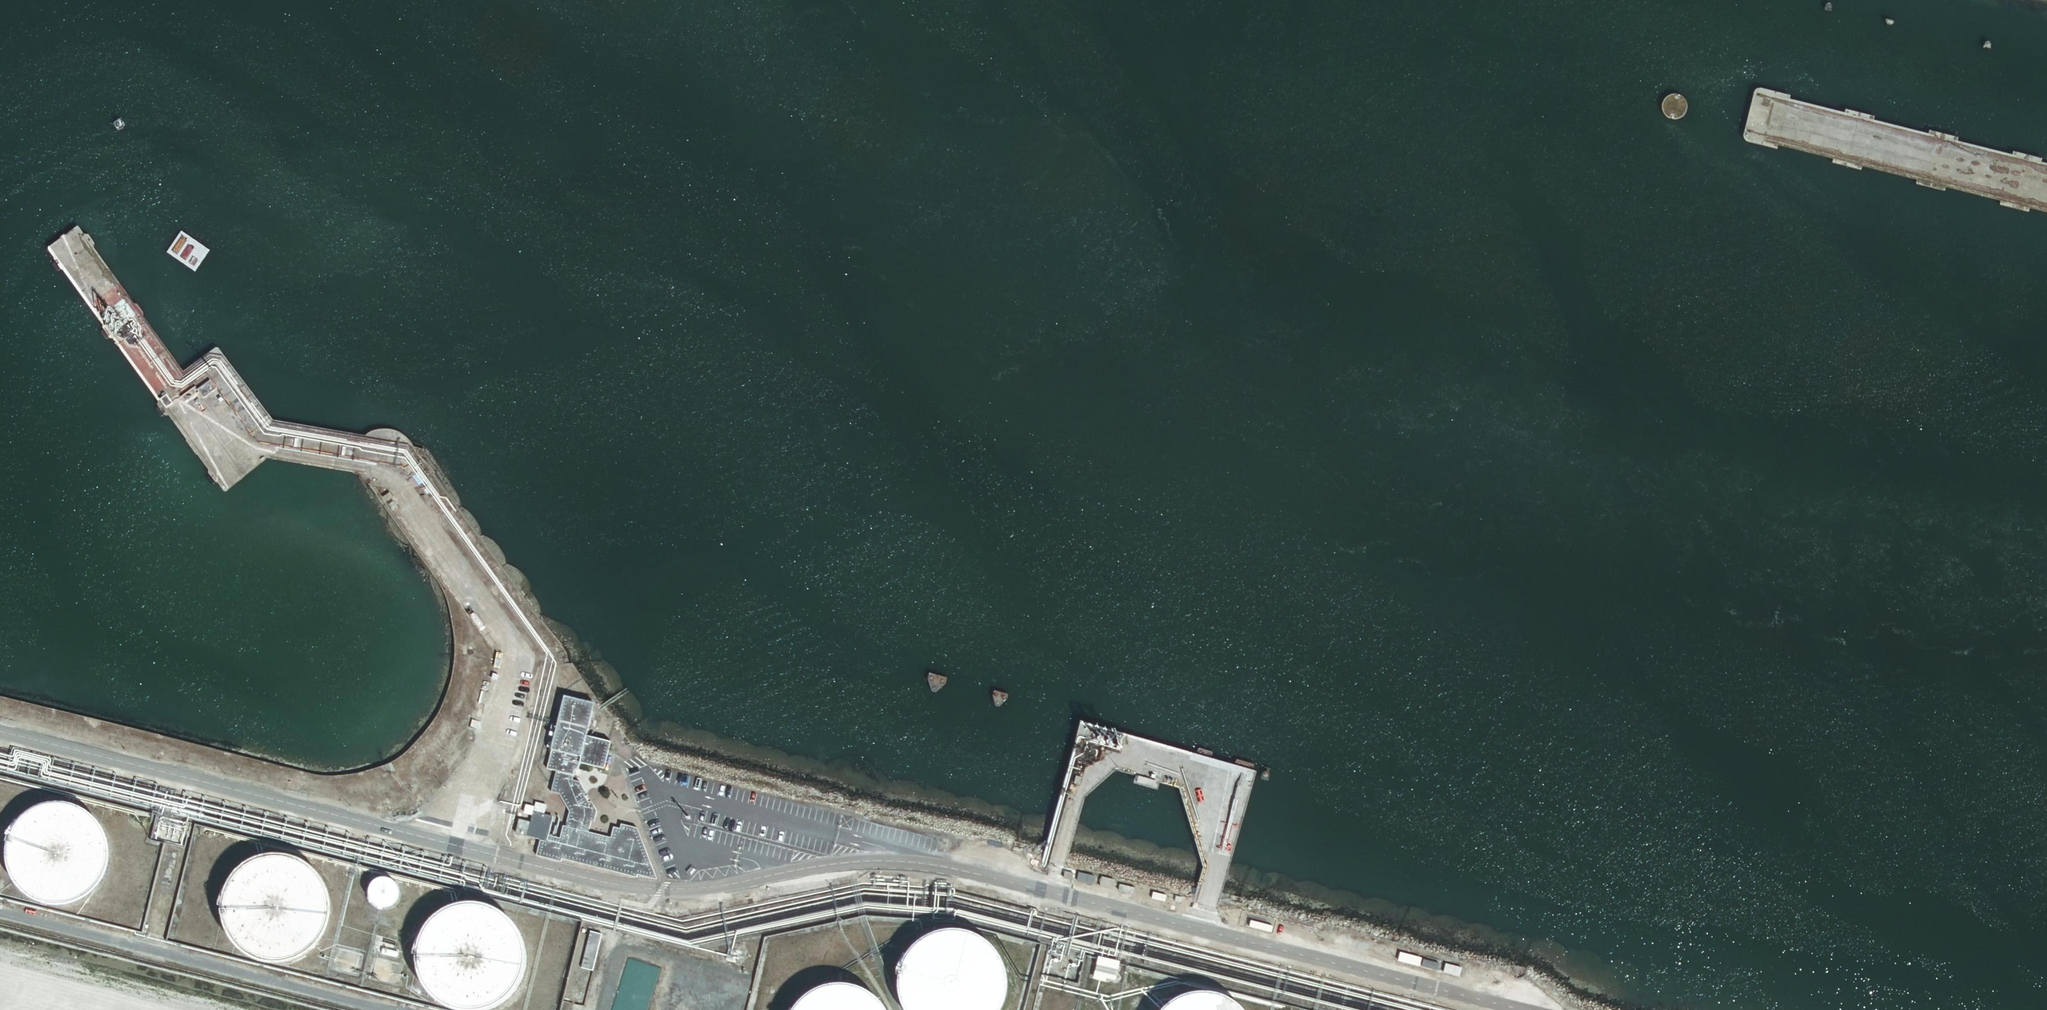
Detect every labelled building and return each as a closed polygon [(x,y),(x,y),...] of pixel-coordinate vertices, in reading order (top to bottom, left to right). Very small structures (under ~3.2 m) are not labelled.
[(212,383),(200,392),(206,400),(218,391),(212,383)] [(175,405),(169,397),(163,402),(169,410),(175,405)] [(596,706),(566,699),(553,752),(583,759),(582,765),(606,771),(612,744),(588,738),(596,706)] [(583,759),(553,752),(548,770),(558,772),(553,794),(561,796),(571,810),(569,817),(590,822),(593,823),(596,823),(599,813),(593,803),(590,804),(586,796),(588,795),(581,784),(575,782),(577,773),(581,770),(582,765),(583,759)] [(38,807),(33,810),(29,813),(25,817),(21,820),(18,824),(16,828),(13,833),(11,838),(9,843),(9,848),(8,853),(8,858),(9,864),(10,868),(12,873),(14,878),(17,883),(20,888),(23,891),(26,894),(30,898),(34,900),(39,903),(43,904),(49,906),(53,907),(59,907),(64,907),(69,907),(74,906),(79,904),(84,902),(89,900),(92,897),(97,893),(100,890),(103,886),(106,881),(109,876),(111,872),(112,867),(113,862),(114,857),(113,851),(113,846),(112,841),(110,836),(108,832),(106,827),(103,823),(100,819),(96,816),(92,812),(88,810),(83,807),(78,805),(73,803),(68,803),(63,802),(57,802),(53,803),(48,804),(43,805),(38,807)] [(547,813),(537,810),(533,826),(523,823),(519,836),(539,841),(548,843),(550,835),(554,821),(545,818),(547,813)] [(590,822),(569,817),(563,838),(550,835),(548,843),(539,841),(536,855),(561,859),(562,856),(637,876),(637,871),(658,876),(640,827),(623,822),(622,828),(614,825),(613,837),(589,830),(590,822)] [(254,863),(249,866),(248,866),(244,870),(240,873),(237,877),(234,881),(231,886),(229,890),(227,894),(226,899),(225,904),(225,909),(225,915),(226,919),(227,924),(229,929),(231,934),(234,938),(236,942),(240,946),(244,950),(248,952),(252,955),(256,957),(261,959),(267,960),(271,961),(277,962),(282,961),(286,961),(291,960),(296,958),(301,956),(305,953),(309,950),(313,947),(316,943),(320,939),(323,934),(325,930),(326,926),(328,921),(328,916),(329,911),(329,905),(328,901),(327,896),(325,891),(323,886),(321,882),(318,877),(315,874),(311,870),(306,867),(302,864),(298,862),(292,860),(288,859),(283,858),(278,858),(273,858),(267,859),(263,860),(258,861),(254,863)] [(1078,874),(1076,882),(1092,886),(1094,878),(1078,874)] [(1103,878),(1101,887),(1112,889),(1114,881),(1103,878)] [(369,894),(369,897),(370,900),(371,902),(374,905),(376,907),(379,908),(382,909),(385,909),(388,908),(391,907),(394,905),(396,903),(397,900),(398,897),(399,894),(398,891),(398,888),(396,885),(394,883),(391,881),(388,879),(385,879),(382,879),(379,879),(374,882),(372,885),(370,887),(369,890),(369,894)] [(448,912),(443,914),(442,915),(439,917),(434,921),(431,924),(428,929),(425,933),(423,937),(421,942),(420,947),(419,952),(419,957),(419,962),(420,967),(421,972),(422,977),(425,982),(427,986),(430,990),(433,994),(437,998),(441,1000),(445,1003),(450,1005),(455,1007),(459,1008),(464,1009),(469,1009),(474,1009),(480,1009),(485,1008),(489,1006),(494,1004),(498,1002),(502,999),(506,995),(510,991),(513,987),(516,983),(518,979),(519,975),(521,969),(522,965),(522,960),(522,954),(521,950),(520,944),(519,940),(517,935),(514,930),(511,926),(508,923),(504,919),(501,916),(496,913),(491,911),(487,909),(482,908),(477,907),(472,906),(467,906),(462,907),(458,908),(453,910),(448,912)] [(902,965),(902,966),(900,971),(899,977),(899,984),(900,992),(901,998),(905,1006),(907,1009),(1000,1009),(1003,1005),(1004,1002),(1006,996),(1007,993),(1008,985),(1008,980),(1008,976),(1007,970),(1005,964),(1002,958),(1000,953),(996,948),(993,945),(989,941),(985,938),(979,934),(976,933),(969,930),(964,929),(958,928),(951,928),(947,928),(940,930),(936,931),(927,935),(922,938),(919,940),(912,947),(907,955),(904,961),(902,965)] [(592,935),(583,971),(594,973),(603,937),(592,935)] [(1446,964),(1444,973),(1459,977),(1461,968),(1446,964)] [(885,1007),(880,1001),(876,997),(873,994),(865,990),(857,986),(852,985),(847,984),(844,984),(836,984),(827,985),(823,987),(817,989),(814,991),(807,995),(800,1001),(797,1006),(795,1008),(794,1009),(887,1009),(885,1007)] [(1243,1008),(1238,1003),(1235,1001),(1227,996),(1219,993),(1210,991),(1206,991),(1197,991),(1194,991),(1188,993),(1182,995),(1177,997),(1173,1000),(1169,1002),(1161,1009),(1245,1009),(1243,1008)]
